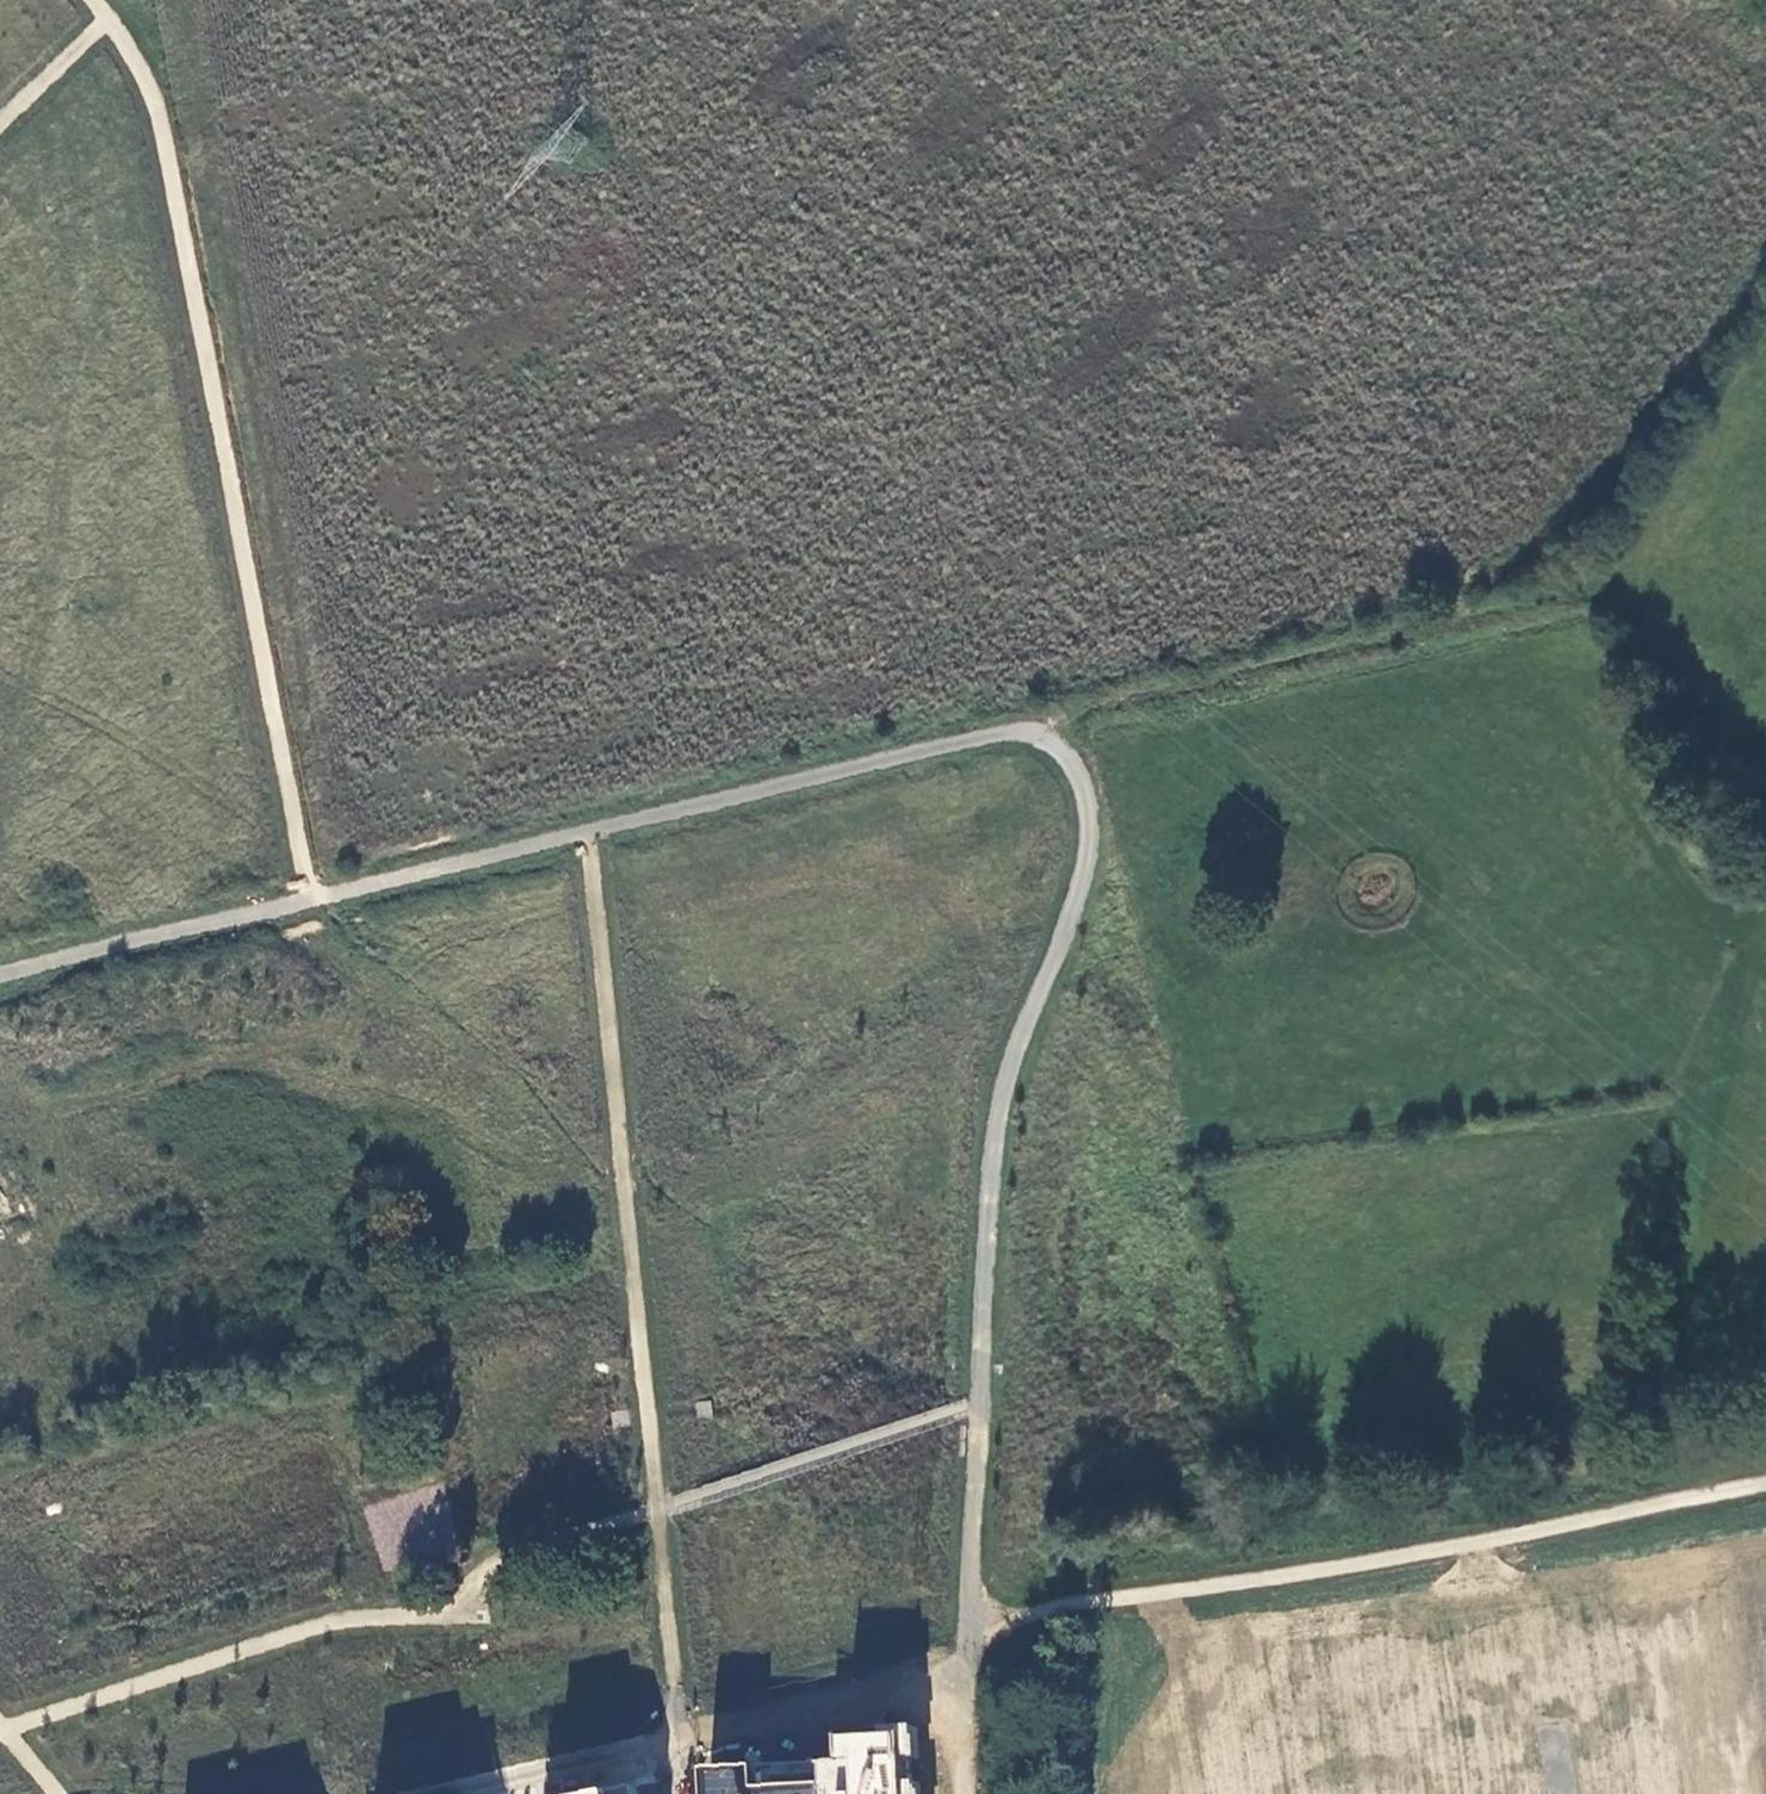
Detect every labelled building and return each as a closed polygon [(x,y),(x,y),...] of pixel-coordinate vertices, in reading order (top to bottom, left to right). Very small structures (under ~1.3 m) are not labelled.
[(846,1743),(847,1766),(716,1770),(717,1793),(910,1793),(908,1740),(846,1743)]
